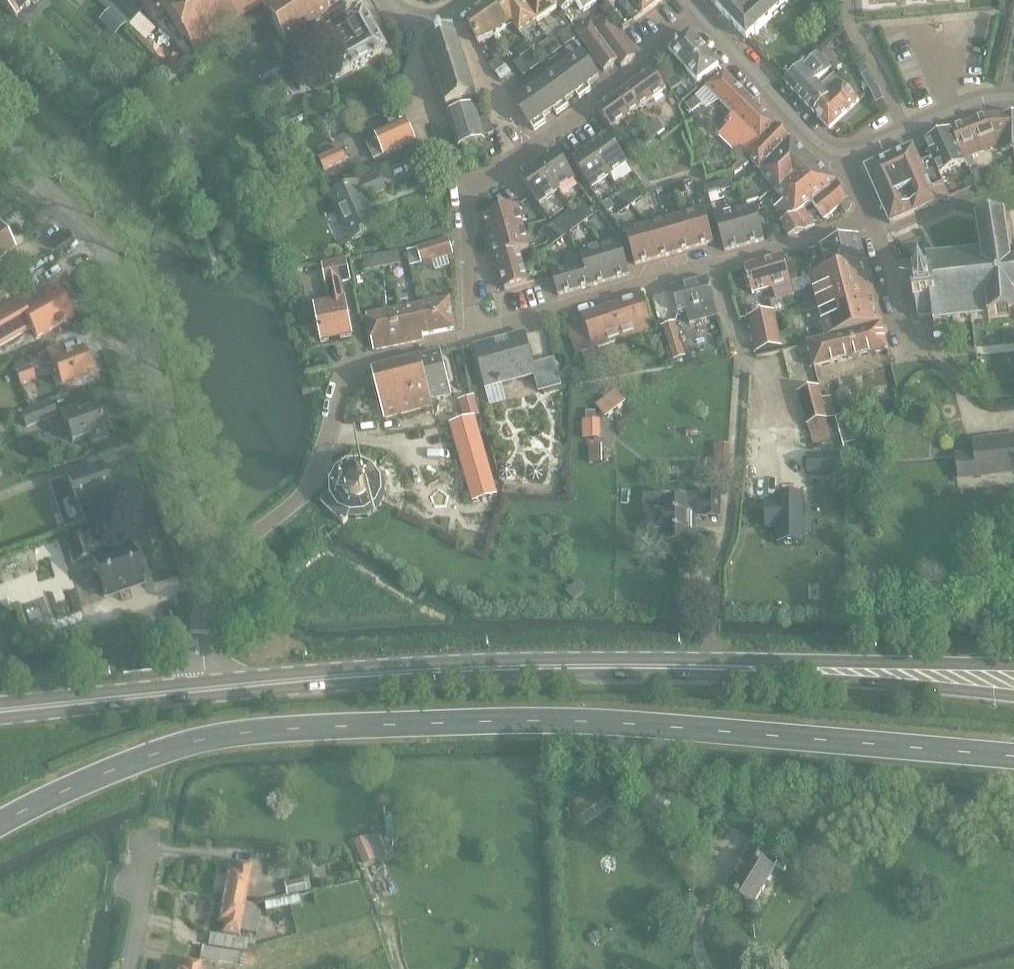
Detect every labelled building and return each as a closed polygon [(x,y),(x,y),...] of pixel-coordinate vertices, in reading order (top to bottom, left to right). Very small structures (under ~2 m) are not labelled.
[(14,19),(31,0),(0,0),(0,6),(14,19)] [(260,6),(269,0),(154,0),(192,54),(251,13),(260,6)] [(260,6),(286,49),(309,33),(311,32),(308,27),(322,19),(326,20),(359,0),(269,0),(260,6)] [(513,25),(520,35),(536,23),(519,0),(499,0),(497,1),(499,5),(513,25)] [(536,23),(557,8),(551,0),(519,0),(536,23)] [(576,2),(575,0),(554,0),(562,12),(576,2)] [(576,2),(583,12),(597,2),(595,0),(575,0),(576,2)] [(634,6),(627,12),(635,21),(642,16),(659,2),(658,0),(629,0),(634,6)] [(720,9),(729,0),(711,0),(720,9)] [(720,9),(748,40),(788,3),(785,0),(729,0),(720,9)] [(496,37),(513,25),(499,5),(497,1),(467,23),(479,45),(496,37)] [(111,9),(100,20),(108,27),(118,16),(111,9)] [(331,62),(340,79),(383,54),(360,13),(345,22),(342,17),(329,24),(327,20),(326,21),(326,20),(322,19),(308,27),(311,32),(309,33),(313,39),(312,40),(326,65),(331,62)] [(621,68),(635,59),(607,21),(606,21),(602,16),(577,34),(571,26),(557,36),(565,48),(580,38),(604,73),(618,63),(621,68)] [(426,40),(448,108),(446,109),(448,114),(475,106),(473,101),(478,99),(454,29),(426,40)] [(690,35),(669,52),(698,85),(718,68),(690,35)] [(553,39),(547,44),(555,55),(561,51),(553,39)] [(547,44),(540,48),(548,60),(555,55),(547,44)] [(524,77),(540,66),(526,45),(516,52),(522,60),(515,64),(524,77)] [(588,87),(598,79),(581,55),(513,103),(534,132),(546,123),(543,119),(554,111),(556,115),(568,107),(566,103),(576,95),(579,99),(591,91),(588,87)] [(500,59),(490,66),(495,73),(505,66),(500,59)] [(812,60),(787,83),(816,113),(831,97),(817,83),(818,81),(817,81),(830,70),(827,67),(822,70),(812,60)] [(660,64),(652,69),(654,71),(660,80),(662,78),(667,75),(660,64)] [(865,66),(858,71),(869,89),(870,89),(876,85),(865,66)] [(497,75),(502,83),(511,77),(505,69),(497,75)] [(662,78),(672,92),(683,84),(673,71),(667,75),(662,78)] [(626,90),(640,110),(666,91),(652,72),(626,90)] [(747,156),(779,125),(751,100),(724,73),(707,89),(688,107),(692,112),(704,102),(711,108),(719,101),(734,115),(726,123),(727,126),(720,136),(735,151),(739,147),(747,156)] [(831,97),(816,113),(830,129),(860,101),(834,74),(822,85),(818,81),(817,83),(831,97)] [(878,103),(884,100),(876,85),(870,89),(878,103)] [(599,110),(613,129),(640,110),(626,90),(599,110)] [(448,114),(454,132),(459,149),(486,140),(485,137),(495,134),(490,119),(480,123),(475,106),(448,114)] [(966,164),(967,167),(975,164),(972,156),(1001,145),(1002,150),(1013,150),(1013,115),(986,116),(951,130),(966,164)] [(378,138),(367,143),(376,160),(386,155),(387,156),(416,143),(406,121),(377,135),(378,138)] [(651,126),(658,136),(664,132),(657,121),(651,126)] [(779,125),(747,156),(748,157),(732,169),(735,174),(751,161),(757,168),(792,138),(779,125)] [(645,130),(652,140),(658,136),(651,126),(645,130)] [(925,141),(932,157),(933,157),(941,174),(966,164),(951,130),(925,141)] [(590,148),(610,177),(629,164),(608,135),(590,148)] [(792,138),(757,168),(759,170),(775,189),(797,172),(806,182),(823,167),(792,138)] [(913,147),(890,157),(892,162),(890,163),(891,166),(894,165),(907,196),(912,194),(919,211),(938,203),(932,190),(920,162),(913,147)] [(573,161),(593,189),(610,177),(590,148),(573,161)] [(342,150),(320,159),(325,170),(347,161),(342,150)] [(538,164),(558,193),(576,180),(556,152),(538,164)] [(890,157),(865,168),(891,224),(919,211),(912,194),(907,196),(894,165),(891,166),(890,163),(892,162),(890,157)] [(932,157),(920,162),(932,190),(945,184),(941,174),(933,157),(932,157)] [(521,177),(527,187),(541,205),(558,193),(538,164),(521,177)] [(796,214),(806,230),(815,227),(804,208),(812,202),(837,181),(823,167),(806,182),(786,199),(796,214)] [(781,223),(788,236),(789,236),(806,230),(796,214),(786,199),(806,182),(797,172),(775,189),(781,196),(771,203),(784,221),(781,223)] [(365,198),(384,191),(378,176),(359,184),(359,183),(331,194),(350,242),(378,231),(365,198)] [(730,178),(718,182),(720,191),(733,187),(730,178)] [(837,181),(812,202),(824,219),(841,205),(846,213),(850,211),(853,203),(837,181)] [(687,194),(684,182),(675,185),(679,197),(687,194)] [(718,182),(706,186),(708,194),(720,191),(718,182)] [(945,184),(932,190),(938,203),(950,197),(945,184)] [(632,185),(621,193),(627,200),(637,192),(632,185)] [(675,185),(667,187),(666,188),(670,199),(679,197),(675,185)] [(758,190),(745,194),(748,203),(751,202),(757,200),(760,199),(758,190)] [(637,192),(627,200),(631,205),(641,198),(637,192)] [(611,200),(616,207),(627,200),(621,193),(611,200)] [(631,205),(627,200),(616,207),(620,213),(631,205)] [(584,203),(574,210),(580,218),(589,211),(584,203)] [(485,217),(491,238),(524,229),(518,207),(485,217)] [(735,213),(745,247),(763,241),(753,208),(735,213)] [(685,215),(695,248),(715,242),(705,209),(685,215)] [(574,210),(564,217),(570,225),(580,218),(574,210)] [(589,211),(580,218),(584,224),(594,217),(589,211)] [(726,252),(745,247),(735,213),(716,219),(726,252)] [(666,220),(676,253),(695,248),(685,215),(666,220)] [(911,268),(912,270),(918,318),(919,318),(933,316),(934,328),(937,328),(937,325),(950,324),(954,323),(954,326),(957,325),(957,323),(971,322),(972,324),(975,324),(974,321),(989,320),(989,322),(991,322),(991,319),(1013,317),(1013,264),(1012,250),(1013,250),(1013,248),(1013,246),(1011,247),(1010,234),(1011,234),(1011,231),(1008,232),(1006,218),(1007,216),(1005,216),(1005,218),(978,222),(976,220),(975,221),(977,222),(979,236),(976,237),(976,239),(979,238),(981,250),(965,252),(965,249),(963,250),(963,252),(948,254),(948,252),(945,252),(945,255),(928,257),(928,254),(926,254),(927,266),(911,268)] [(564,217),(554,225),(559,232),(570,225),(564,217)] [(580,218),(570,225),(575,231),(584,224),(580,218)] [(647,226),(657,259),(676,253),(666,220),(647,226)] [(554,225),(544,232),(549,239),(559,232),(554,225)] [(570,225),(559,232),(564,239),(575,231),(570,225)] [(627,232),(637,265),(657,259),(647,226),(627,232)] [(766,230),(770,242),(783,237),(779,226),(766,230)] [(491,238),(497,259),(521,253),(531,250),(524,229),(491,238)] [(14,251),(0,230),(0,261),(14,251)] [(559,232),(549,239),(554,246),(564,239),(559,232)] [(859,238),(822,248),(828,267),(829,273),(865,263),(859,238)] [(407,251),(409,264),(410,267),(423,264),(452,255),(448,240),(418,250),(415,251),(415,250),(407,251)] [(602,249),(611,280),(631,275),(621,243),(602,249)] [(582,254),(585,265),(591,286),(611,280),(602,249),(582,254)] [(383,269),(400,266),(397,253),(381,256),(383,269)] [(530,284),(529,283),(521,253),(497,259),(507,291),(530,284)] [(796,295),(785,258),(784,257),(746,268),(749,276),(746,277),(750,289),(752,289),(754,295),(774,289),(777,301),(796,295)] [(353,336),(345,298),(341,283),(350,281),(346,260),(322,265),(326,286),(329,301),(313,304),(321,343),(353,336)] [(829,273),(811,277),(820,308),(874,294),(865,263),(829,273)] [(559,296),(591,286),(585,265),(553,275),(559,296)] [(828,267),(810,272),(811,277),(829,273),(828,267)] [(692,325),(720,317),(710,280),(673,290),(680,314),(688,312),(692,325)] [(874,294),(820,308),(828,340),(882,325),(874,294)] [(418,306),(424,336),(456,329),(450,299),(418,306)] [(655,332),(645,299),(567,323),(576,351),(592,346),(593,351),(655,332)] [(0,329),(0,350),(4,358),(39,338),(45,348),(73,332),(67,322),(73,318),(63,301),(29,321),(25,315),(0,329)] [(393,311),(400,346),(425,341),(424,336),(418,306),(393,311)] [(367,316),(374,351),(400,346),(393,311),(367,316)] [(751,318),(752,319),(754,330),(778,324),(775,312),(751,318)] [(672,323),(661,326),(673,366),(714,354),(709,340),(680,349),(672,323)] [(781,336),(778,324),(754,330),(757,341),(781,336)] [(810,344),(816,369),(889,351),(882,325),(828,340),(810,344)] [(757,341),(759,354),(783,348),(781,336),(757,341)] [(530,371),(521,338),(476,350),(487,392),(536,379),(540,395),(561,389),(554,364),(530,371)] [(62,390),(94,378),(83,351),(63,359),(59,350),(47,355),(48,356),(38,360),(42,370),(52,366),(62,390)] [(373,370),(385,420),(432,409),(431,404),(452,398),(442,354),(373,370)] [(28,360),(15,365),(18,372),(31,367),(28,360)] [(31,367),(16,373),(20,384),(35,378),(31,367)] [(797,394),(804,423),(805,427),(834,420),(829,399),(821,401),(817,389),(797,394)] [(616,390),(596,405),(606,418),(626,403),(616,390)] [(468,409),(462,411),(464,420),(480,415),(474,397),(465,400),(468,409)] [(27,430),(58,418),(53,405),(22,417),(27,430)] [(97,410),(95,411),(94,410),(93,409),(92,409),(91,408),(90,408),(88,409),(87,410),(86,411),(85,413),(85,414),(85,415),(77,418),(75,411),(61,417),(73,445),(89,439),(92,446),(108,439),(97,410)] [(587,419),(585,419),(585,440),(596,440),(596,434),(601,434),(601,424),(596,424),(596,412),(587,412),(587,419)] [(475,418),(451,425),(474,502),(497,495),(475,418)] [(831,422),(809,428),(814,446),(836,441),(831,422)] [(976,443),(977,455),(959,457),(962,478),(1013,472),(1013,438),(976,443)] [(602,446),(590,446),(590,463),(603,463),(602,446)] [(840,457),(808,457),(808,474),(840,474),(840,457)] [(321,502),(336,516),(344,525),(348,521),(352,515),(352,519),(367,519),(380,510),(387,496),(386,481),(377,468),(378,467),(371,463),(361,460),(354,460),(350,461),(344,464),(341,465),(338,468),(333,473),(331,475),(329,478),(337,486),(321,502)] [(72,493),(55,499),(66,529),(85,522),(80,509),(82,509),(113,496),(102,466),(67,479),(72,493)] [(779,504),(765,504),(766,527),(780,527),(780,544),(777,544),(777,545),(803,544),(803,536),(812,536),(812,521),(803,521),(802,496),(777,496),(777,497),(780,497),(779,504)] [(722,522),(722,503),(722,499),(709,499),(709,505),(665,505),(665,518),(661,518),(661,536),(664,536),(664,549),(695,549),(695,521),(708,521),(708,522),(722,522)] [(106,599),(144,586),(130,546),(109,553),(105,544),(93,548),(90,538),(69,545),(77,566),(93,560),(106,599)] [(875,578),(864,578),(864,596),(875,596),(875,578)] [(568,593),(575,600),(587,588),(581,581),(568,593)] [(242,634),(243,646),(251,645),(250,631),(242,631),(242,634)] [(585,827),(614,807),(599,785),(570,806),(585,827)] [(366,837),(353,842),(362,865),(375,860),(385,856),(376,833),(366,837)] [(753,905),(775,870),(763,863),(769,853),(755,845),(727,889),(753,905)] [(228,872),(224,897),(244,901),(250,866),(237,864),(235,873),(228,872)] [(309,877),(284,883),(286,896),(311,891),(309,877)] [(238,935),(238,931),(257,934),(260,914),(251,905),(243,904),(244,901),(224,897),(219,922),(225,923),(224,932),(238,935)] [(257,956),(258,951),(248,950),(255,948),(256,941),(250,940),(249,941),(210,935),(208,948),(201,947),(198,960),(251,968),(255,968),(258,956),(257,956)]
